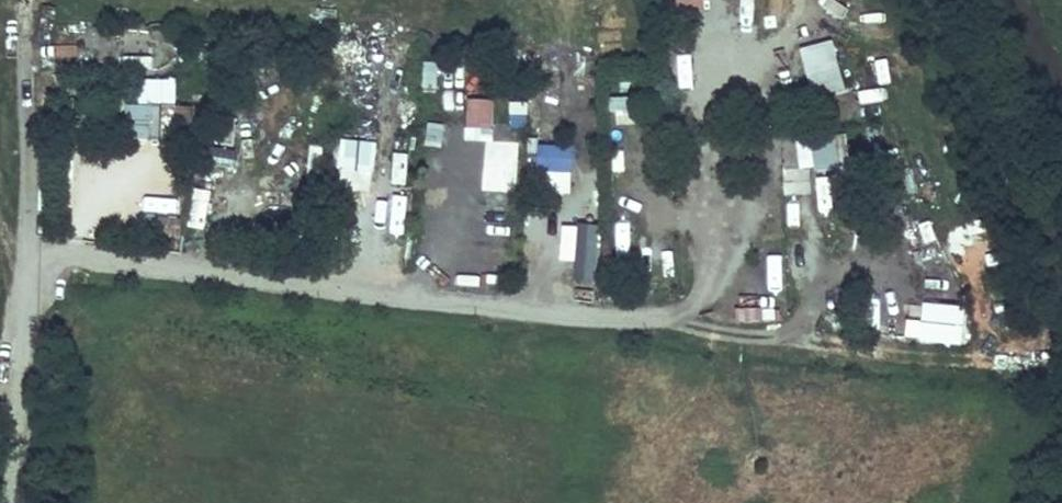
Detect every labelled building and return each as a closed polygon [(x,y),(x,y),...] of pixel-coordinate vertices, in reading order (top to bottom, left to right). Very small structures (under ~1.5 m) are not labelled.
[(706,0),(674,0),(674,15),(706,14),(706,0)] [(750,0),(735,0),(735,32),(750,32),(750,0)] [(814,101),(846,91),(831,43),(799,53),(814,101)] [(855,63),(854,88),(894,89),(895,64),(855,63)] [(139,81),(137,111),(127,110),(125,142),(174,145),(178,84),(139,81)] [(465,103),(465,132),(492,132),(492,103),(465,103)] [(370,201),(375,139),(344,137),(339,198),(370,201)] [(800,182),(850,179),(848,139),(797,142),(800,182)] [(571,185),(571,149),(536,149),(536,185),(571,185)] [(818,215),(833,214),(831,178),(815,180),(818,215)] [(188,230),(203,233),(209,196),(194,193),(188,230)]
